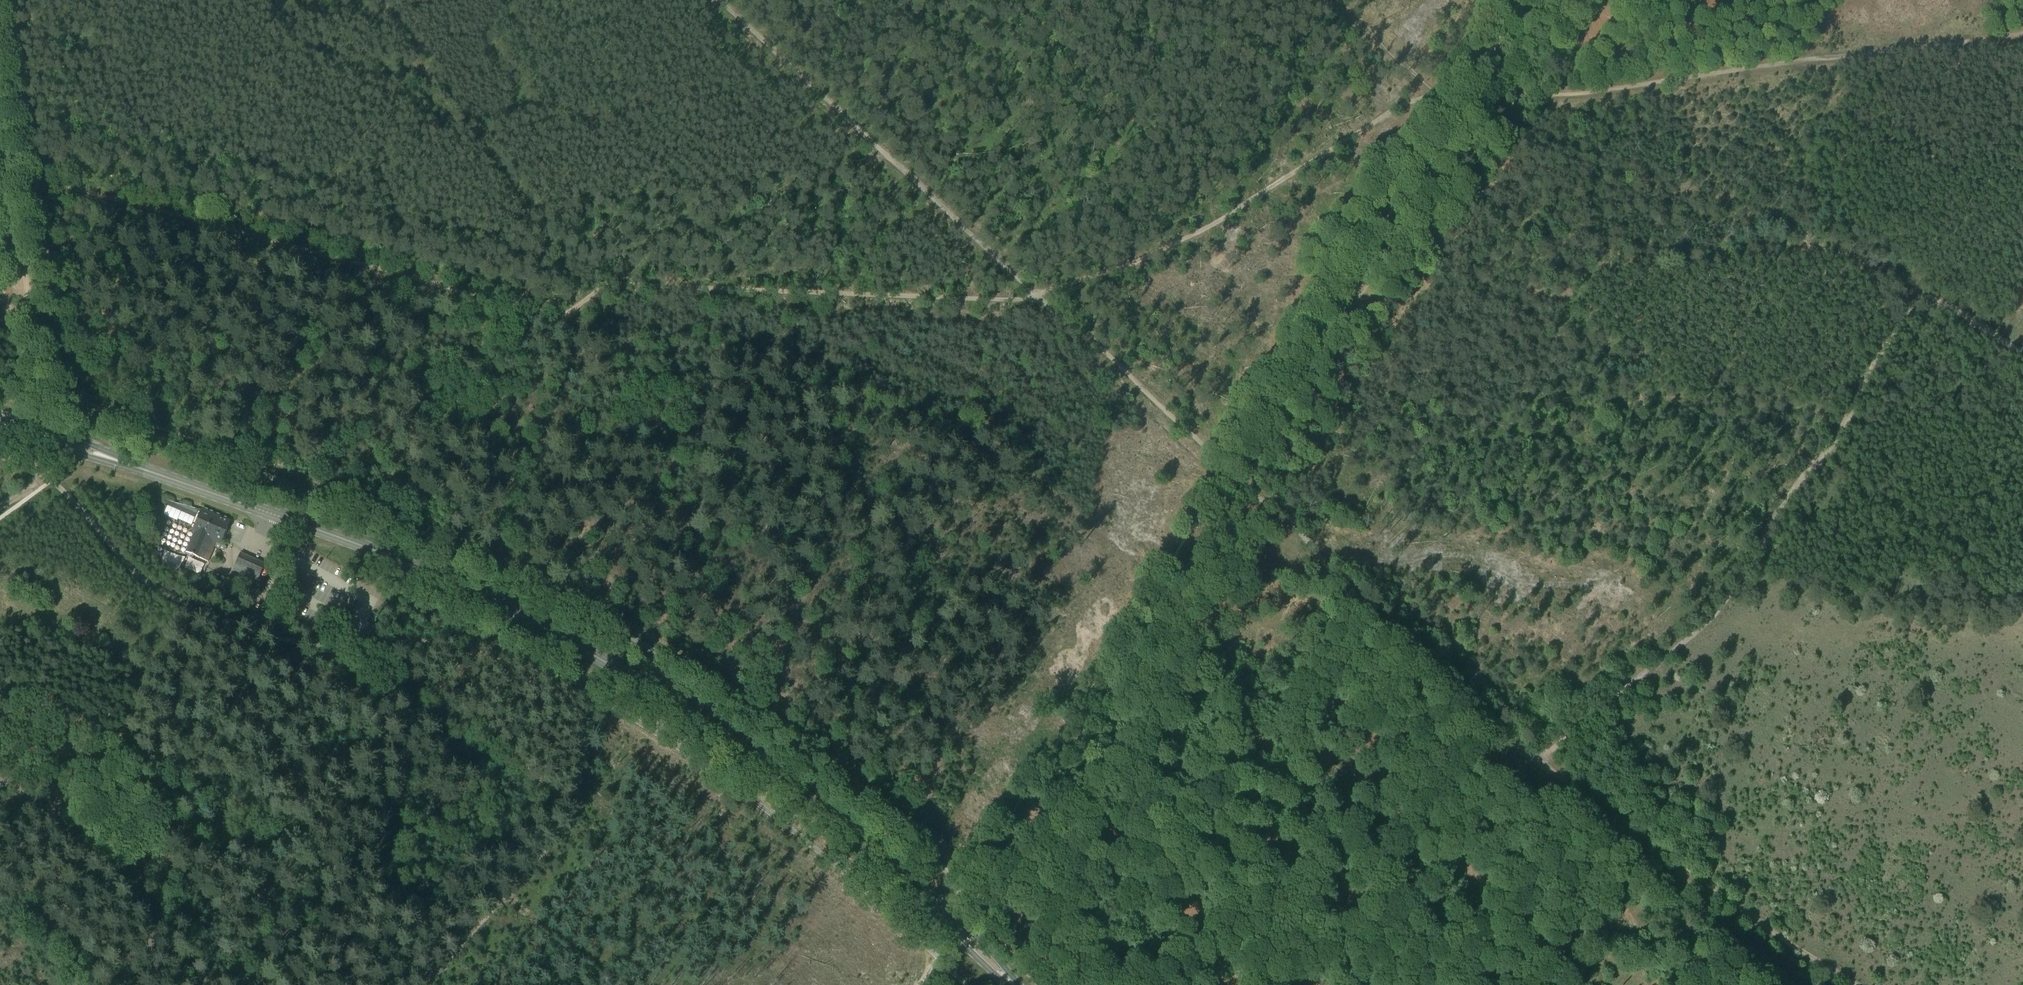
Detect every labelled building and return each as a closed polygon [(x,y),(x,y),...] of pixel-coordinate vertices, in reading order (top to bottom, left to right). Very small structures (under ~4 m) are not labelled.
[(195,533),(186,552),(207,561),(213,547),(224,552),(226,547),(219,544),(229,521),(202,509),(192,532),(195,533)] [(179,533),(184,535),(188,526),(182,524),(179,533)] [(171,551),(172,544),(163,542),(162,549),(171,551)] [(240,554),(233,571),(258,581),(265,565),(240,554)] [(277,613),(275,619),(283,622),(286,616),(277,613)]
